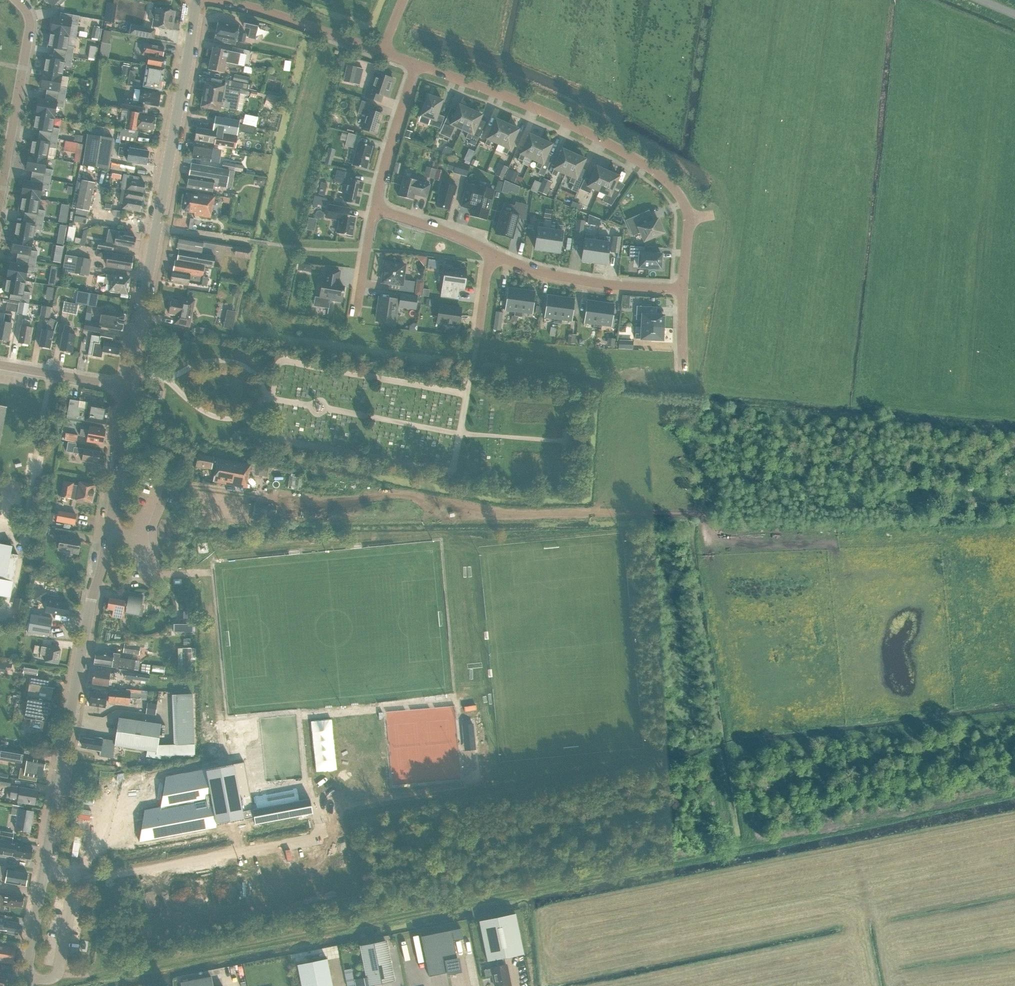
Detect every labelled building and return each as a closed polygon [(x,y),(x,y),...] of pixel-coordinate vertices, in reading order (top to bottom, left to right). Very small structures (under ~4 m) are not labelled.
[(116,14),(117,4),(107,3),(105,13),(116,14)] [(171,29),(174,12),(159,9),(158,13),(156,13),(156,11),(150,10),(148,17),(154,18),(153,26),(171,29)] [(53,17),(50,32),(69,35),(71,25),(78,26),(80,16),(72,15),(72,20),(53,17)] [(258,25),(259,22),(244,19),(243,27),(250,28),(248,38),(256,39),(258,29),(258,25)] [(244,43),(246,34),(238,32),(239,26),(219,22),(219,21),(215,40),(215,39),(224,41),(224,43),(231,44),(232,40),(244,43)] [(129,35),(136,36),(140,37),(154,39),(156,29),(131,25),(131,26),(123,25),(122,33),(129,35)] [(100,28),(93,27),(92,38),(98,39),(100,28)] [(113,32),(106,30),(103,43),(111,44),(113,32)] [(50,32),(48,47),(66,51),(65,56),(73,57),(74,47),(67,45),(69,35),(50,32)] [(97,42),(89,41),(88,51),(96,52),(97,42)] [(149,56),(147,65),(164,69),(166,58),(163,57),(164,47),(144,43),(142,55),(149,56)] [(211,59),(238,65),(249,67),(253,52),(233,47),(233,48),(232,52),(228,51),(213,47),(211,59)] [(46,58),(43,73),(62,76),(64,66),(71,67),(73,57),(65,56),(64,61),(46,58)] [(237,67),(238,65),(211,59),(208,70),(224,73),(225,67),(230,68),(237,67)] [(131,64),(125,63),(122,75),(129,76),(131,64)] [(164,69),(147,65),(144,86),(161,89),(164,69)] [(351,83),(355,67),(347,66),(344,81),(351,83)] [(270,72),(268,79),(275,81),(277,74),(270,72)] [(43,73),(40,88),(59,92),(58,97),(65,98),(67,88),(60,86),(62,76),(43,73)] [(388,97),(394,79),(376,73),(376,74),(377,74),(371,91),(367,90),(365,97),(380,102),(382,95),(388,97)] [(248,84),(250,77),(234,74),(233,80),(248,84)] [(139,82),(129,80),(128,86),(137,88),(139,82)] [(239,89),(206,83),(201,106),(220,110),(220,107),(234,110),(237,95),(244,96),(244,95),(248,95),(250,85),(240,83),(239,89)] [(142,104),(158,107),(160,94),(134,90),(132,102),(123,101),(121,109),(141,113),(142,104)] [(278,105),(280,97),(270,95),(268,102),(278,105)] [(428,96),(421,115),(421,116),(431,119),(429,125),(440,129),(444,117),(438,114),(442,101),(428,96)] [(39,98),(36,114),(55,117),(56,107),(63,108),(65,98),(58,97),(57,102),(39,98)] [(374,105),(375,105),(362,101),(358,113),(366,116),(362,129),(376,133),(377,132),(378,133),(380,126),(379,126),(382,114),(372,111),(374,105)] [(442,128),(443,128),(453,132),(455,127),(462,130),(470,110),(459,105),(453,119),(447,116),(442,128)] [(471,111),(470,110),(462,130),(468,133),(466,138),(470,140),(469,143),(476,146),(482,132),(476,129),(481,115),(471,111)] [(154,131),(156,118),(139,115),(139,113),(130,111),(127,130),(136,131),(137,128),(154,131)] [(36,114),(33,129),(52,133),(51,138),(58,139),(60,129),(53,127),(55,117),(36,114)] [(343,117),(334,115),(333,122),(341,124),(343,117)] [(234,148),(239,121),(216,116),(214,131),(197,128),(195,140),(214,143),(214,145),(214,144),(234,148)] [(244,124),(256,126),(257,119),(245,117),(244,124)] [(507,125),(496,120),(485,144),(489,146),(492,141),(498,144),(507,125)] [(507,125),(498,144),(505,147),(502,152),(507,155),(518,130),(507,125)] [(138,133),(123,130),(121,132),(120,136),(137,139),(138,133)] [(367,169),(373,147),(359,143),(361,136),(349,133),(345,146),(357,149),(352,165),(367,169)] [(109,168),(113,139),(88,135),(83,164),(109,168)] [(518,160),(523,162),(525,156),(532,159),(540,140),(529,135),(518,160)] [(31,140),(29,155),(47,158),(49,148),(56,149),(58,139),(51,138),(50,143),(31,140)] [(540,170),(552,145),(540,140),(532,159),(538,162),(536,168),(540,170)] [(78,143),(65,141),(63,151),(76,153),(78,143)] [(217,162),(218,156),(216,156),(216,154),(212,153),(213,148),(195,145),(193,156),(204,158),(203,160),(210,162),(217,162)] [(129,149),(119,147),(118,155),(128,157),(127,162),(147,165),(149,151),(129,148),(129,149)] [(574,154),(562,149),(553,170),(554,170),(552,174),(556,176),(558,172),(565,175),(574,154)] [(326,151),(324,159),(330,160),(332,152),(326,151)] [(565,175),(571,178),(569,182),(573,184),(585,159),(574,154),(565,175)] [(29,155),(26,170),(44,174),(43,179),(51,180),(53,170),(46,168),(47,158),(29,155)] [(487,165),(490,159),(483,157),(481,162),(487,165)] [(223,162),(222,168),(244,172),(245,166),(223,162)] [(467,175),(469,166),(456,162),(454,172),(467,175)] [(232,188),(234,171),(191,164),(187,187),(212,191),(213,185),(232,188)] [(501,164),(496,175),(502,178),(507,167),(501,164)] [(437,169),(426,167),(424,177),(435,179),(437,169)] [(590,193),(592,188),(599,192),(600,189),(606,176),(608,172),(596,167),(591,180),(585,177),(580,189),(590,193)] [(518,173),(509,169),(505,178),(514,182),(518,173)] [(358,204),(363,183),(353,180),(354,174),(337,170),(334,182),(347,185),(344,201),(358,204)] [(606,195),(603,201),(611,205),(619,193),(613,190),(619,177),(608,172),(606,176),(600,189),(599,192),(606,195)] [(126,190),(143,193),(145,183),(138,181),(139,177),(123,174),(121,189),(123,190),(126,190)] [(419,181),(403,177),(398,196),(414,200),(413,200),(415,194),(417,195),(426,198),(430,185),(418,182),(418,181),(419,181)] [(552,182),(543,178),(538,191),(546,195),(552,182)] [(24,180),(24,182),(21,196),(40,199),(42,189),(49,190),(51,180),(43,179),(43,184),(24,180)] [(89,211),(95,182),(82,180),(76,209),(77,209),(75,215),(87,218),(88,211),(89,211)] [(512,193),(514,184),(504,180),(501,192),(508,194),(508,192),(512,193)] [(454,195),(457,187),(442,183),(439,194),(440,194),(437,206),(449,210),(453,195),(454,195)] [(486,219),(494,190),(467,183),(461,206),(473,209),(471,215),(486,219)] [(537,193),(539,187),(533,184),(531,190),(537,193)] [(141,202),(143,193),(126,190),(123,190),(121,197),(125,198),(124,199),(141,202)] [(215,196),(198,193),(197,195),(186,193),(183,211),(194,213),(194,215),(210,218),(211,212),(212,212),(215,196)] [(574,197),(564,193),(559,203),(569,207),(574,197)] [(21,196),(19,211),(37,215),(36,220),(43,221),(45,210),(38,209),(40,199),(21,196)] [(124,199),(125,198),(121,197),(120,203),(124,204),(123,208),(139,211),(141,202),(124,199)] [(502,212),(497,235),(512,238),(517,217),(525,220),(528,205),(516,202),(513,214),(502,212)] [(582,205),(572,202),(571,206),(580,210),(582,205)] [(346,208),(329,205),(327,218),(339,220),(337,233),(352,236),(356,217),(344,215),(346,208)] [(67,223),(68,215),(60,214),(59,222),(67,223)] [(591,216),(589,222),(599,225),(601,219),(591,216)] [(657,219),(630,231),(632,236),(639,232),(643,242),(664,233),(657,219)] [(35,225),(17,221),(14,237),(33,240),(35,230),(42,231),(43,221),(36,220),(35,225)] [(581,241),(584,221),(576,220),(573,239),(581,241)] [(539,222),(535,249),(547,251),(550,230),(543,229),(544,223),(539,222)] [(65,245),(68,226),(62,225),(59,244),(65,245)] [(550,230),(547,251),(559,253),(563,226),(558,225),(557,231),(550,230)] [(125,235),(125,232),(119,231),(118,235),(111,233),(109,243),(93,240),(92,248),(113,251),(113,244),(134,248),(136,237),(125,235)] [(591,234),(586,234),(582,261),(594,263),(597,241),(590,240),(591,234)] [(594,263),(606,264),(610,237),(605,236),(604,242),(597,241),(594,263)] [(619,253),(621,237),(613,236),(611,252),(619,253)] [(14,237),(14,238),(11,252),(30,256),(29,261),(36,262),(38,251),(31,250),(33,240),(14,237)] [(201,253),(203,242),(179,238),(177,248),(179,249),(177,260),(213,266),(215,256),(201,253)] [(237,246),(235,257),(251,259),(253,249),(237,246)] [(645,247),(630,246),(629,258),(639,258),(638,268),(661,269),(661,268),(663,268),(663,261),(661,261),(662,254),(644,253),(645,247)] [(63,262),(63,248),(53,248),(53,261),(63,262)] [(117,255),(109,254),(107,266),(130,269),(133,257),(117,255)] [(73,264),(90,267),(92,259),(75,256),(73,264)] [(440,269),(440,260),(429,260),(429,269),(440,269)] [(28,266),(10,262),(7,278),(25,281),(27,271),(34,272),(36,262),(29,261),(28,266)] [(203,277),(205,266),(175,261),(173,271),(171,282),(188,285),(189,282),(201,284),(202,277),(203,277)] [(413,293),(415,282),(403,280),(405,265),(394,264),(394,262),(384,261),(383,271),(384,271),(382,282),(400,285),(399,291),(413,293)] [(89,276),(90,267),(73,264),(72,273),(89,276)] [(452,270),(446,269),(446,267),(445,266),(441,296),(457,298),(458,288),(464,289),(467,269),(466,269),(466,272),(459,271),(459,269),(453,268),(452,270)] [(316,297),(314,306),(329,308),(330,300),(341,302),(344,287),(337,286),(340,271),(327,269),(324,284),(322,283),(320,298),(316,297)] [(129,278),(113,275),(112,278),(106,277),(105,283),(111,284),(110,291),(127,293),(129,278)] [(55,285),(56,277),(50,276),(48,284),(55,285)] [(7,278),(4,293),(22,296),(22,301),(29,303),(31,292),(24,291),(25,281),(7,278)] [(518,317),(522,290),(508,288),(505,310),(515,312),(514,317),(518,317)] [(522,290),(518,317),(522,318),(523,313),(533,314),(536,292),(522,290)] [(77,303),(88,304),(89,291),(77,291),(77,303)] [(415,308),(417,295),(396,292),(395,300),(380,298),(377,320),(394,323),(397,306),(415,308)] [(558,324),(561,298),(547,296),(544,317),(554,318),(554,323),(558,324)] [(189,327),(195,300),(179,297),(179,300),(172,299),(169,314),(176,315),(174,324),(189,327)] [(624,297),(624,305),(632,306),(632,298),(624,297)] [(561,298),(558,324),(561,324),(562,319),(572,321),(575,299),(561,298)] [(425,306),(433,307),(434,300),(426,299),(425,306)] [(597,329),(601,303),(587,301),(584,322),(594,323),(593,328),(597,329)] [(19,304),(7,302),(7,304),(6,310),(17,312),(19,304)] [(27,316),(29,304),(19,302),(17,314),(27,316)] [(69,313),(71,303),(64,302),(62,312),(69,313)] [(601,303),(597,329),(601,330),(602,325),(612,326),(615,305),(601,303)] [(87,306),(78,304),(77,311),(86,312),(87,306)] [(50,318),(51,308),(42,306),(40,316),(50,318)] [(450,325),(452,324),(459,325),(461,309),(439,306),(437,322),(445,323),(446,324),(450,325)] [(234,329),(237,311),(227,309),(224,327),(234,329)] [(101,324),(90,322),(85,321),(84,329),(100,332),(101,327),(122,330),(125,315),(103,311),(102,321),(101,324)] [(503,312),(496,312),(493,329),(501,330),(503,312)] [(12,314),(5,313),(4,322),(0,321),(0,339),(8,341),(12,324),(11,323),(12,314)] [(642,327),(663,328),(664,316),(636,314),(636,319),(642,320),(642,327)] [(58,322),(50,318),(49,320),(45,319),(44,323),(42,330),(39,346),(51,348),(54,332),(56,327),(58,322)] [(30,327),(31,321),(23,319),(21,326),(18,343),(29,344),(32,328),(30,327)] [(69,334),(71,326),(64,325),(63,333),(60,350),(72,352),(75,335),(69,334)] [(196,327),(195,334),(209,336),(210,329),(196,327)] [(662,340),(663,328),(642,327),(641,334),(635,334),(635,339),(662,340)] [(101,337),(92,335),(88,355),(102,358),(103,352),(118,354),(120,343),(112,342),(112,339),(101,337)] [(633,349),(633,340),(619,340),(618,348),(633,349)] [(162,399),(163,391),(157,390),(155,398),(162,399)] [(109,406),(103,405),(92,403),(91,411),(78,408),(79,402),(70,400),(67,417),(106,424),(109,406)] [(102,444),(105,429),(90,427),(89,431),(81,429),(80,436),(88,437),(87,441),(102,444)] [(76,442),(78,435),(66,433),(64,440),(76,442)] [(262,444),(263,434),(256,433),(255,442),(262,444)] [(98,464),(100,452),(76,448),(76,443),(68,442),(66,451),(83,454),(82,461),(98,464)] [(215,474),(218,458),(218,459),(213,458),(198,455),(196,466),(211,468),(210,470),(213,474),(215,474)] [(218,458),(215,474),(213,483),(247,489),(248,484),(246,484),(247,479),(248,479),(251,464),(218,458)] [(262,476),(264,466),(256,464),(255,475),(262,476)] [(290,476),(289,488),(302,489),(303,477),(290,476)] [(34,514),(38,491),(41,478),(36,477),(30,513),(34,514)] [(79,486),(73,485),(73,483),(64,481),(61,497),(60,497),(58,509),(68,511),(70,499),(92,503),(95,484),(79,482),(79,486)] [(275,519),(277,506),(255,503),(253,516),(275,519)] [(292,520),(293,505),(286,504),(285,519),(292,520)] [(78,514),(59,511),(57,521),(76,524),(78,514)] [(78,553),(81,539),(69,537),(70,530),(55,528),(54,535),(61,536),(58,550),(78,553)] [(10,597),(18,555),(11,554),(12,546),(0,544),(0,596),(10,597)] [(46,591),(36,590),(35,599),(45,601),(46,591)] [(139,615),(142,597),(142,595),(126,592),(125,601),(109,598),(107,609),(113,610),(112,616),(122,618),(124,607),(126,608),(125,612),(139,615)] [(67,615),(69,605),(56,602),(57,597),(48,595),(45,611),(52,612),(52,613),(67,615)] [(17,598),(15,608),(23,610),(25,599),(17,598)] [(194,632),(194,611),(184,611),(184,623),(174,623),(174,632),(194,632)] [(28,633),(49,636),(53,618),(31,614),(28,633)] [(139,655),(141,646),(124,644),(123,652),(139,655)] [(58,664),(61,650),(42,646),(40,654),(46,655),(45,662),(58,664)] [(183,673),(191,673),(191,648),(183,648),(183,673)] [(126,672),(133,673),(134,669),(139,670),(140,662),(121,659),(119,659),(120,654),(114,653),(113,656),(96,653),(94,664),(118,668),(118,664),(120,665),(120,667),(126,668),(126,672)] [(37,675),(39,668),(24,665),(23,673),(37,675)] [(114,679),(115,674),(110,673),(94,670),(92,683),(108,686),(109,678),(114,679)] [(137,673),(133,673),(126,672),(125,678),(136,680),(137,673)] [(42,731),(43,721),(48,721),(54,688),(35,685),(36,679),(30,678),(28,693),(29,694),(25,717),(31,718),(30,725),(32,729),(42,731)] [(140,693),(130,692),(109,690),(109,692),(108,692),(108,691),(100,690),(99,691),(91,690),(89,704),(99,706),(99,707),(104,708),(104,706),(105,707),(106,700),(108,701),(108,703),(129,704),(130,698),(146,700),(147,691),(141,690),(140,693)] [(195,755),(195,744),(193,694),(173,695),(175,745),(157,746),(160,724),(119,718),(115,745),(147,750),(147,757),(161,759),(170,759),(170,755),(195,755)] [(473,736),(463,738),(464,750),(474,748),(473,736)] [(115,741),(102,739),(102,738),(94,737),(94,739),(83,738),(82,746),(85,746),(84,748),(100,751),(99,756),(112,758),(115,741)] [(0,754),(0,759),(21,763),(23,752),(1,748),(0,754)] [(28,758),(25,775),(30,776),(42,778),(44,769),(46,768),(46,764),(45,761),(33,759),(28,758)] [(144,811),(139,843),(217,828),(216,824),(239,820),(239,821),(254,818),(255,824),(312,813),(309,798),(299,800),(297,792),(254,800),(254,803),(252,804),(243,763),(166,777),(159,809),(144,811)] [(11,779),(1,778),(0,782),(0,785),(10,786),(11,779)] [(35,804),(37,791),(12,786),(10,797),(19,799),(18,804),(23,805),(24,802),(35,804)] [(30,832),(33,812),(23,810),(23,806),(13,805),(11,815),(18,816),(15,830),(30,832)] [(13,834),(0,831),(0,833),(0,838),(12,841),(13,834)] [(16,848),(10,847),(11,844),(4,843),(2,854),(16,857),(16,858),(21,859),(21,857),(30,859),(32,848),(16,845),(16,848)] [(28,874),(6,870),(7,866),(0,865),(0,876),(4,876),(6,876),(5,882),(26,886),(28,874)] [(17,895),(6,893),(5,896),(0,895),(0,911),(3,911),(4,905),(15,907),(15,906),(22,907),(24,897),(16,896),(17,895)] [(502,958),(524,954),(516,913),(479,921),(487,961),(496,959),(498,965),(490,967),(494,985),(511,985),(512,985),(507,963),(504,964),(502,958)] [(11,922),(12,917),(0,915),(0,928),(3,929),(2,932),(17,935),(19,923),(11,922)] [(457,960),(453,941),(463,939),(461,928),(421,936),(429,976),(449,972),(449,973),(460,971),(457,960)] [(375,984),(394,980),(386,941),(361,946),(367,977),(354,979),(356,985),(375,985),(375,984)] [(0,945),(0,961),(13,963),(15,948),(0,945)] [(327,959),(297,965),(302,985),(333,985),(327,959)] [(184,974),(185,979),(212,975),(211,970),(184,974)] [(211,976),(181,982),(182,985),(213,985),(211,976)]
